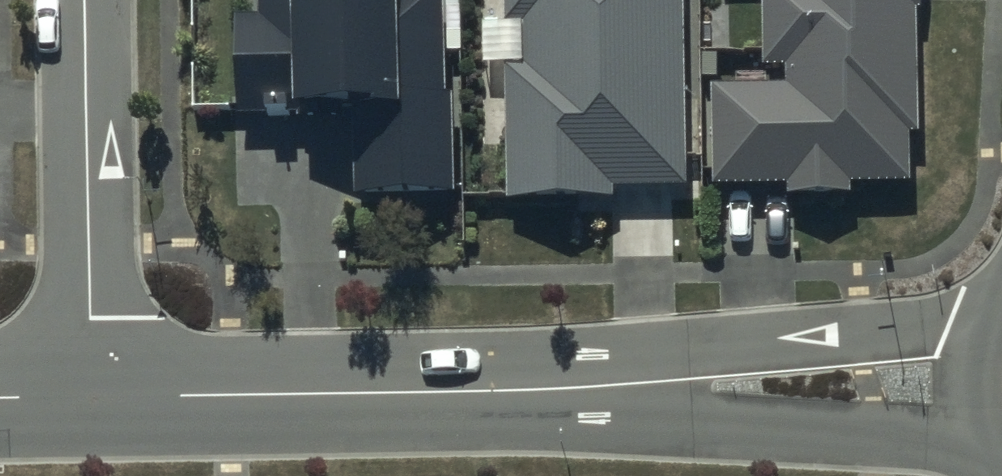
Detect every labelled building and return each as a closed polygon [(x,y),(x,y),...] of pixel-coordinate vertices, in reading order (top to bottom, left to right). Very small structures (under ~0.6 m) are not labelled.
[(352,102),(355,193),(454,190),(453,93),(442,93),(441,0),(262,0),(261,16),(237,16),(236,114),(292,114),(291,103),(352,102)] [(506,24),(525,23),(525,64),(508,64),(510,197),(615,195),(615,185),(686,184),(683,0),(506,0),(506,24)] [(766,66),(787,66),(788,84),(711,86),(713,184),(790,184),(790,193),(853,193),(852,180),(907,181),(907,129),(919,129),(916,5),(922,5),(922,0),(765,0),(766,66)]
